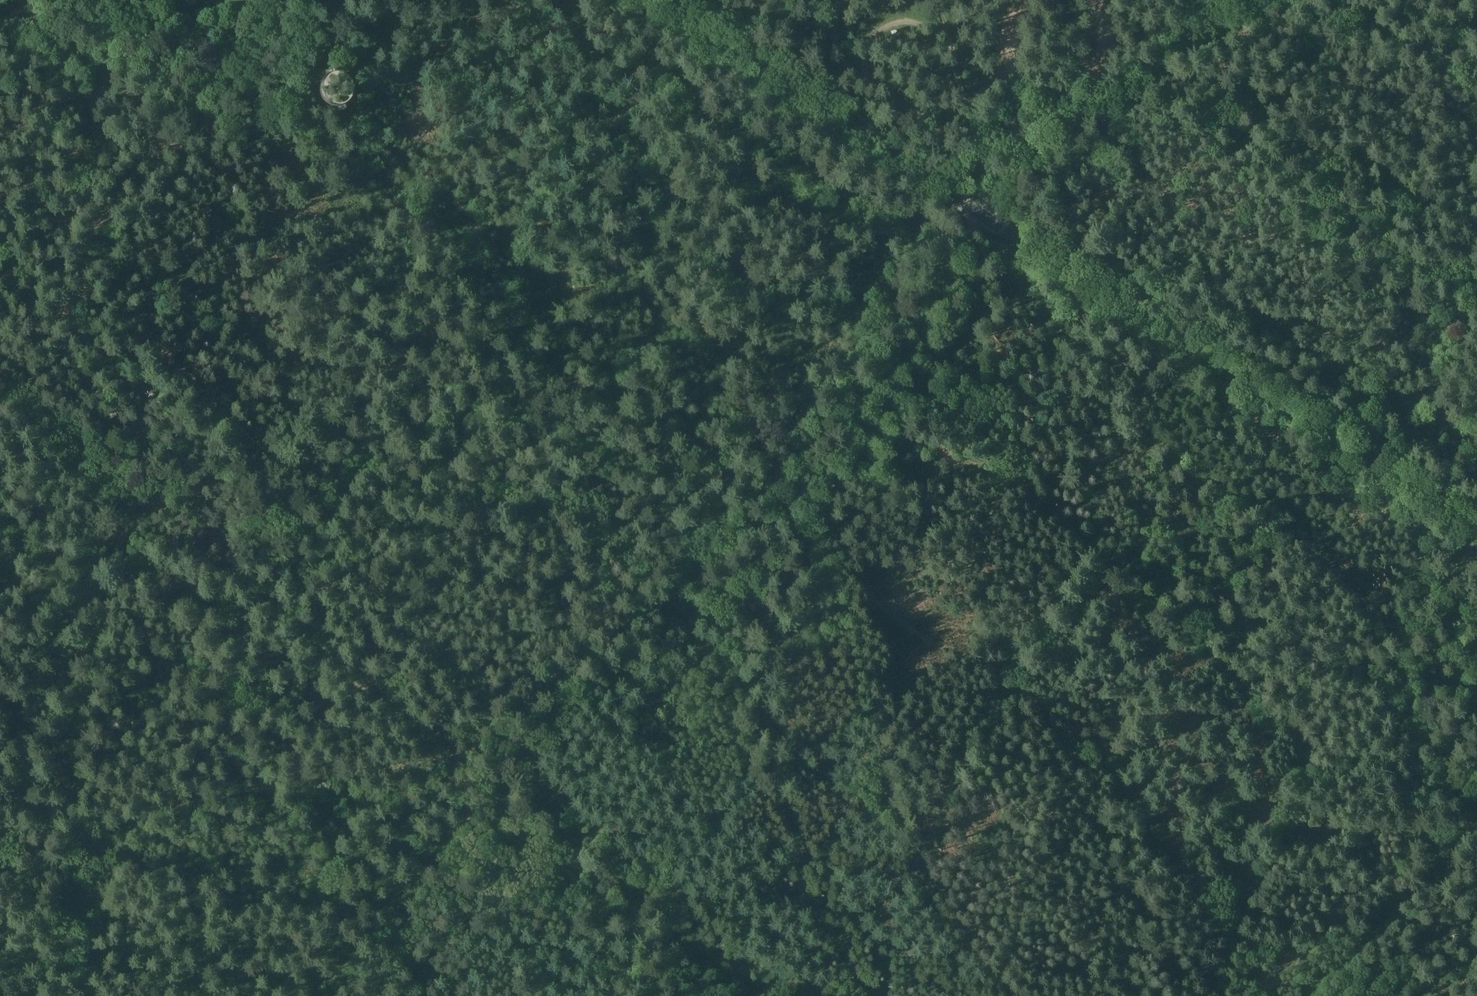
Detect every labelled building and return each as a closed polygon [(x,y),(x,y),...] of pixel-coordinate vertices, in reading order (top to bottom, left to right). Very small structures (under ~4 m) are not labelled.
[(319,88),(317,92),(316,97),(316,101),(317,106),(320,110),(326,114),(331,115),(336,114),(341,112),(346,107),(348,102),(348,95),(345,89),(341,86),(334,83),(329,83),(324,84),(319,88)]
